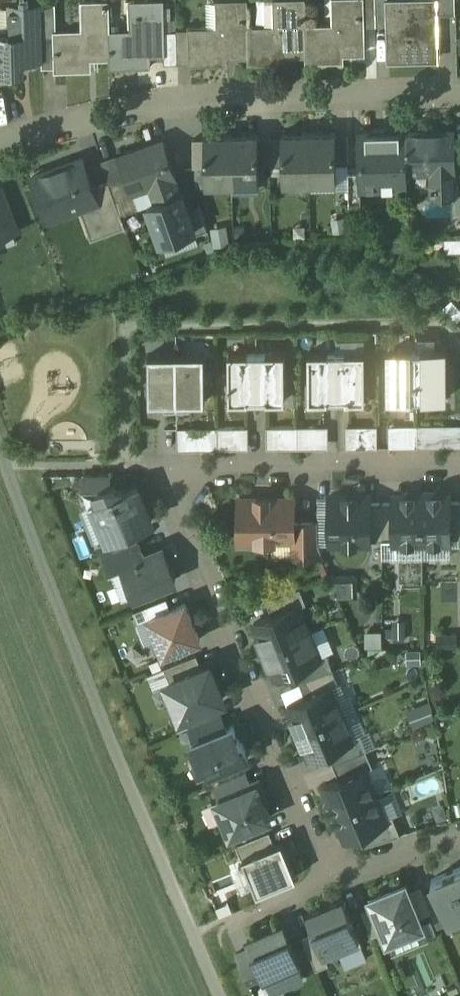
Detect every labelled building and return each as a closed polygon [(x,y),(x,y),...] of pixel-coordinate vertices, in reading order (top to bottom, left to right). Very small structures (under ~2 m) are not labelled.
[(138,1),(139,30),(109,31),(110,57),(110,68),(144,67),(144,56),(164,55),(165,55),(165,32),(164,0),(138,1)] [(188,28),(190,63),(190,65),(228,64),(228,55),(249,55),(248,26),(247,0),(218,0),(216,0),(216,27),(188,28)] [(248,26),(249,55),(249,64),(285,63),(285,54),(306,53),(305,25),(305,0),(274,0),(274,26),(248,26)] [(332,24),(305,25),(306,53),(306,62),(344,62),(343,52),(365,52),(364,25),(364,0),(332,0),(332,24)] [(375,0),(364,0),(364,25),(376,25),(375,0)] [(387,1),(389,60),(436,59),(435,12),(435,0),(425,0),(387,1)] [(455,0),(435,0),(435,12),(455,12),(455,0)] [(83,3),(83,32),(56,32),(54,32),(55,67),(55,69),(89,68),(89,57),(110,57),(109,31),(108,2),(83,3)] [(55,3),(41,4),(42,58),(43,67),(55,67),(54,32),(56,32),(55,3)] [(0,34),(0,70),(22,70),(22,59),(42,58),(41,4),(16,4),(17,33),(0,34)] [(188,30),(177,30),(177,31),(178,64),(190,63),(188,30)] [(178,64),(177,31),(165,32),(165,55),(164,55),(164,64),(178,64)] [(453,130),(406,131),(406,135),(407,172),(431,171),(432,195),(454,194),(454,163),(453,130)] [(384,132),(359,133),(360,170),(361,189),(380,189),(380,183),(407,182),(407,172),(406,135),(384,136),(384,132)] [(335,133),(309,134),(310,179),(336,179),(336,165),(335,137),(335,133)] [(309,134),(282,134),(282,138),(283,166),(283,180),(310,179),(309,134)] [(231,135),(204,136),(205,140),(205,168),(205,181),(232,181),(231,135)] [(258,135),(231,135),(232,181),(259,180),(259,166),(258,139),(258,135)] [(348,165),(347,137),(335,137),(336,165),(348,165)] [(270,138),(258,139),(259,166),(271,166),(270,138)] [(283,166),(282,138),(270,138),(271,166),(283,166)] [(205,168),(205,140),(193,140),(193,168),(205,168)] [(163,142),(119,157),(126,177),(131,192),(133,191),(151,185),(157,202),(158,204),(180,196),(179,194),(173,177),(175,176),(163,142)] [(83,159),(33,177),(48,220),(91,205),(98,202),(93,188),(83,159)] [(361,189),(360,170),(348,170),(349,205),(362,205),(361,189)] [(131,192),(126,177),(109,183),(121,215),(139,209),(133,191),(131,192)] [(109,183),(93,188),(98,202),(91,205),(103,236),(125,228),(121,215),(109,183)] [(0,188),(0,236),(17,230),(1,187),(0,188)] [(182,193),(179,194),(180,196),(158,204),(157,202),(149,205),(161,241),(195,229),(182,193)] [(230,225),(215,226),(215,244),(230,243),(230,225)] [(444,239),(444,253),(459,253),(459,238),(444,239)] [(409,352),(388,352),(389,400),(410,400),(417,400),(416,352),(409,352)] [(445,352),(424,352),(416,352),(417,400),(424,400),(445,400),(445,352)] [(328,354),(328,353),(308,353),(309,401),(332,401),(332,406),(337,406),(336,354),(328,354)] [(365,353),(345,353),(345,354),(336,354),(337,406),(342,406),(342,401),(365,401),(365,353)] [(176,354),(148,355),(149,403),(163,402),(164,408),(170,408),(170,410),(177,410),(176,354)] [(204,354),(176,354),(177,410),(184,410),(184,408),(190,408),(190,402),(205,402),(204,354)] [(247,355),(247,354),(229,354),(229,401),(252,401),(252,407),(257,407),(256,354),(247,355)] [(284,354),(266,354),(256,354),(257,407),(262,407),(262,401),(285,401),(284,354)] [(405,426),(389,426),(389,448),(405,448),(405,426)] [(417,426),(405,426),(405,448),(417,448),(417,426)] [(432,448),(432,426),(417,426),(417,448),(432,448)] [(450,448),(449,426),(432,426),(432,448),(450,448)] [(449,426),(450,448),(459,448),(459,426),(449,426)] [(278,449),(278,427),(266,427),(266,449),(278,449)] [(298,427),(278,427),(278,449),(298,449),(298,427)] [(316,449),(316,427),(298,427),(298,449),(316,449)] [(328,449),(328,427),(316,427),(316,449),(328,449)] [(358,449),(358,427),(345,427),(345,449),(358,449)] [(377,427),(358,427),(358,449),(377,448),(377,427)] [(197,428),(177,428),(177,450),(197,450),(197,428)] [(217,428),(197,428),(197,450),(217,450),(217,428)] [(236,450),(236,428),(217,428),(217,450),(236,450)] [(248,449),(248,428),(236,428),(236,450),(248,449)] [(108,475),(84,475),(84,487),(85,487),(87,491),(97,487),(101,487),(102,489),(108,487),(109,487),(108,475)] [(109,487),(108,487),(102,489),(96,492),(100,502),(93,504),(107,538),(108,539),(133,529),(152,522),(137,487),(122,493),(121,490),(114,487),(109,487)] [(354,497),(354,496),(345,496),(345,497),(329,497),(330,545),(370,545),(370,540),(369,504),(369,497),(354,497)] [(421,496),(393,496),(393,504),(394,540),(394,544),(422,544),(421,496)] [(449,496),(421,496),(422,544),(450,544),(450,540),(449,504),(449,496)] [(268,497),(256,498),(256,499),(239,499),(239,540),(292,540),(293,540),(293,523),(293,498),(268,498),(268,497)] [(330,545),(329,497),(317,497),(317,523),(318,545),(330,545)] [(449,504),(450,540),(459,540),(459,503),(449,504)] [(381,504),(369,504),(370,540),(382,540),(381,504)] [(393,504),(381,504),(382,540),(394,540),(393,504)] [(317,523),(293,523),(293,540),(292,540),(292,557),(321,557),(317,547),(318,545),(317,523)] [(133,529),(108,539),(107,538),(99,542),(104,554),(137,541),(133,529)] [(137,541),(104,554),(111,570),(122,566),(121,565),(143,555),(137,541)] [(143,555),(121,565),(122,566),(134,597),(175,580),(162,548),(143,555)] [(355,597),(354,579),(330,579),(337,597),(355,597)] [(300,588),(266,602),(272,616),(298,606),(299,607),(306,604),(300,588)] [(185,603),(149,618),(164,654),(200,640),(185,603)] [(272,616),(254,624),(264,650),(309,632),(299,607),(298,606),(272,616)] [(388,619),(387,636),(407,637),(408,620),(388,619)] [(309,632),(264,650),(275,677),(294,669),(320,659),(319,658),(309,632)] [(380,632),(368,632),(368,644),(380,644),(380,632)] [(196,654),(164,668),(170,682),(202,669),(196,654)] [(320,659),(294,669),(300,684),(333,670),(327,655),(319,658),(320,659)] [(170,682),(167,683),(173,698),(172,698),(174,702),(175,702),(181,717),(223,699),(209,666),(202,669),(170,682)] [(333,670),(300,684),(306,698),(332,688),(332,689),(339,686),(333,670)] [(306,698),(287,706),(298,732),(342,714),(332,689),(332,688),(306,698)] [(410,708),(416,723),(438,715),(432,700),(410,708)] [(219,714),(190,726),(196,741),(225,729),(219,714)] [(342,714),(298,732),(309,758),(327,750),(353,739),(353,738),(342,714)] [(196,741),(192,743),(200,762),(205,761),(210,774),(248,758),(242,743),(240,744),(233,726),(225,729),(196,741)] [(353,739),(327,750),(333,765),(366,751),(360,735),(353,738),(353,739)] [(366,751),(333,765),(339,779),(365,769),(365,770),(373,767),(366,751)] [(339,779),(325,785),(329,796),(326,802),(331,813),(375,795),(365,770),(365,769),(339,779)] [(245,772),(214,785),(220,800),(251,787),(245,772)] [(220,800),(217,801),(230,834),(270,818),(263,802),(265,801),(259,784),(251,787),(220,800)] [(375,795),(331,813),(335,824),(342,827),(346,837),(360,832),(386,821),(385,820),(375,795)] [(386,821),(360,832),(366,846),(400,836),(393,817),(385,820),(386,821)] [(269,832),(236,845),(242,859),(243,859),(243,857),(274,844),(269,832)] [(274,844),(243,857),(243,859),(257,893),(297,877),(282,841),(274,844)] [(431,880),(449,922),(459,918),(459,868),(431,880)] [(406,882),(369,897),(373,906),(383,932),(387,941),(424,926),(420,917),(410,891),(406,882)] [(421,886),(410,891),(420,917),(431,912),(421,886)] [(344,900),(307,915),(314,932),(323,954),(324,954),(336,949),(339,954),(362,945),(344,900)] [(383,932),(373,906),(362,911),(372,936),(383,932)] [(284,925),(247,941),(250,948),(262,976),(263,978),(274,973),(281,988),(303,979),(297,963),(300,962),(284,925)] [(314,932),(303,937),(316,970),(329,965),(324,954),(323,954),(314,932)] [(250,948),(236,955),(248,982),(262,976),(250,948)]
